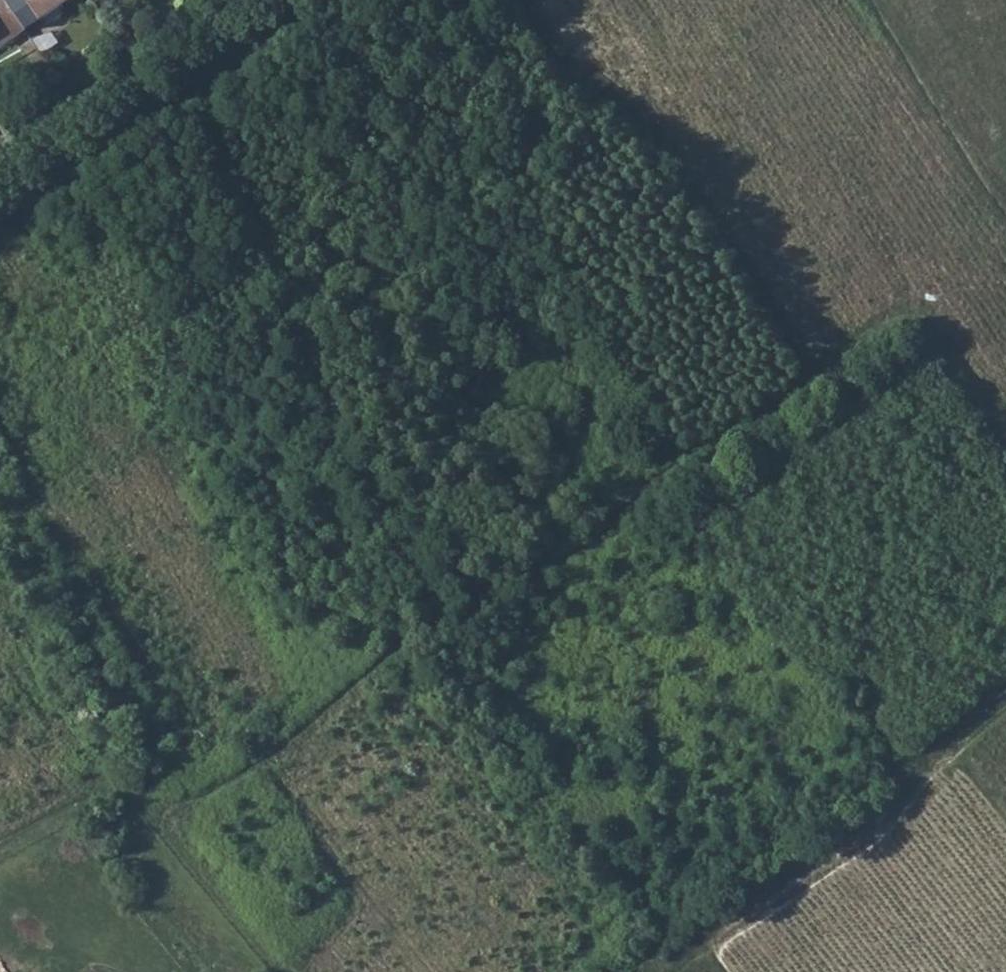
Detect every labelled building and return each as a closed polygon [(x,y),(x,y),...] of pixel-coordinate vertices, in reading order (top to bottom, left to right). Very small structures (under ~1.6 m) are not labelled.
[(0,0),(0,46),(21,31),(0,0)] [(37,21),(67,0),(22,0),(37,21)]
